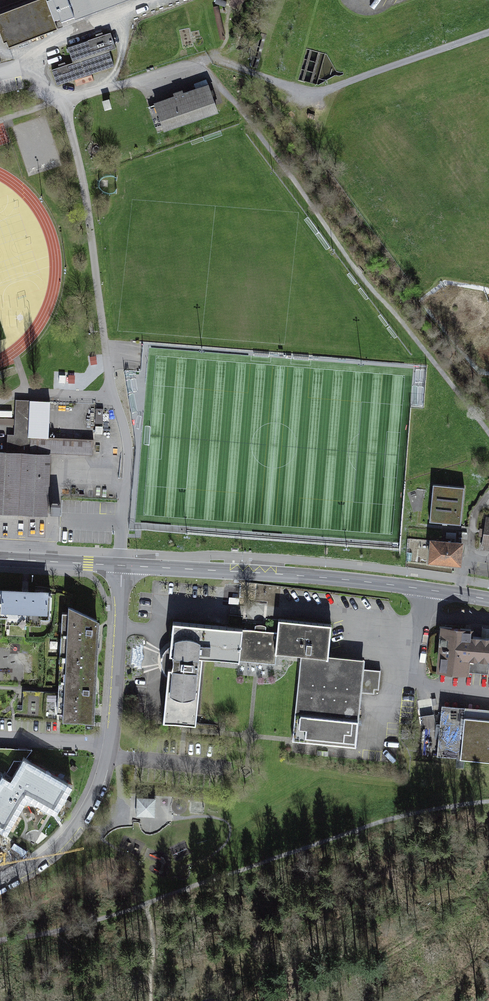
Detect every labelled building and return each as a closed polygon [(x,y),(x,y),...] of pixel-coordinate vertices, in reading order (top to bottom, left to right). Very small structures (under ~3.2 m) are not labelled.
[(0,15),(0,24),(4,35),(9,48),(60,29),(58,23),(121,0),(52,0),(49,1),(49,0),(40,0),(0,15)] [(57,87),(113,66),(108,52),(116,49),(109,32),(67,48),(72,62),(50,70),(57,87)] [(208,87),(155,105),(163,131),(217,112),(208,87)] [(14,453),(54,455),(92,456),(93,440),(28,438),(30,401),(16,400),(14,453)] [(51,516),(54,455),(14,453),(0,453),(0,514),(51,516)] [(464,488),(433,485),(429,523),(460,526),(464,488)] [(431,539),(428,563),(458,566),(461,542),(431,539)] [(47,592),(4,591),(3,620),(46,621),(47,592)] [(92,603),(67,602),(64,722),(89,722),(92,603)] [(293,713),(352,721),(359,664),(380,667),(382,657),(332,651),(337,613),(284,606),(282,617),(252,613),(250,627),(248,647),(279,651),(281,638),(303,641),(293,713)] [(248,647),(250,627),(176,617),(162,723),(200,728),(210,657),(246,662),(248,647)] [(445,630),(440,671),(488,676),(488,634),(445,630)] [(459,717),(455,753),(488,757),(488,720),(459,717)] [(12,782),(6,778),(0,786),(0,827),(1,828),(26,791),(54,808),(68,786),(26,759),(12,782)] [(155,812),(156,792),(137,792),(136,812),(155,812)]
